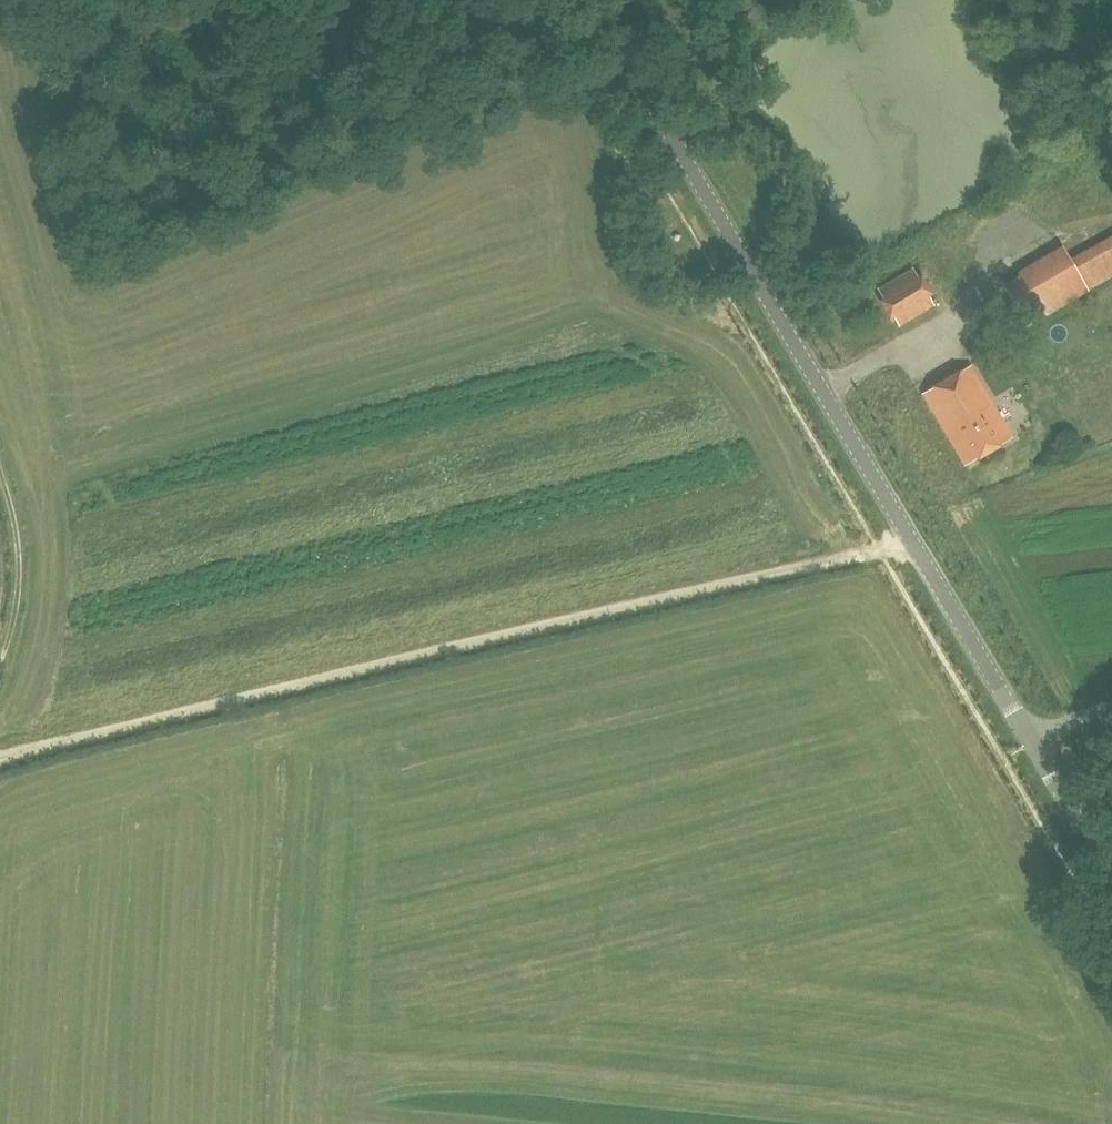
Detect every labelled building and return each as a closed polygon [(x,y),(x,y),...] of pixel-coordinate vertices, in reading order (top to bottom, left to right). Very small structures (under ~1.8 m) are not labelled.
[(1070,257),(1088,288),(1111,273),(1111,233),(1070,257)] [(1063,244),(1001,280),(1029,327),(1090,289),(1088,288),(1070,257),(1063,244)] [(878,289),(899,324),(934,304),(914,268),(878,289)] [(923,392),(966,464),(1013,436),(971,364),(923,392)]
